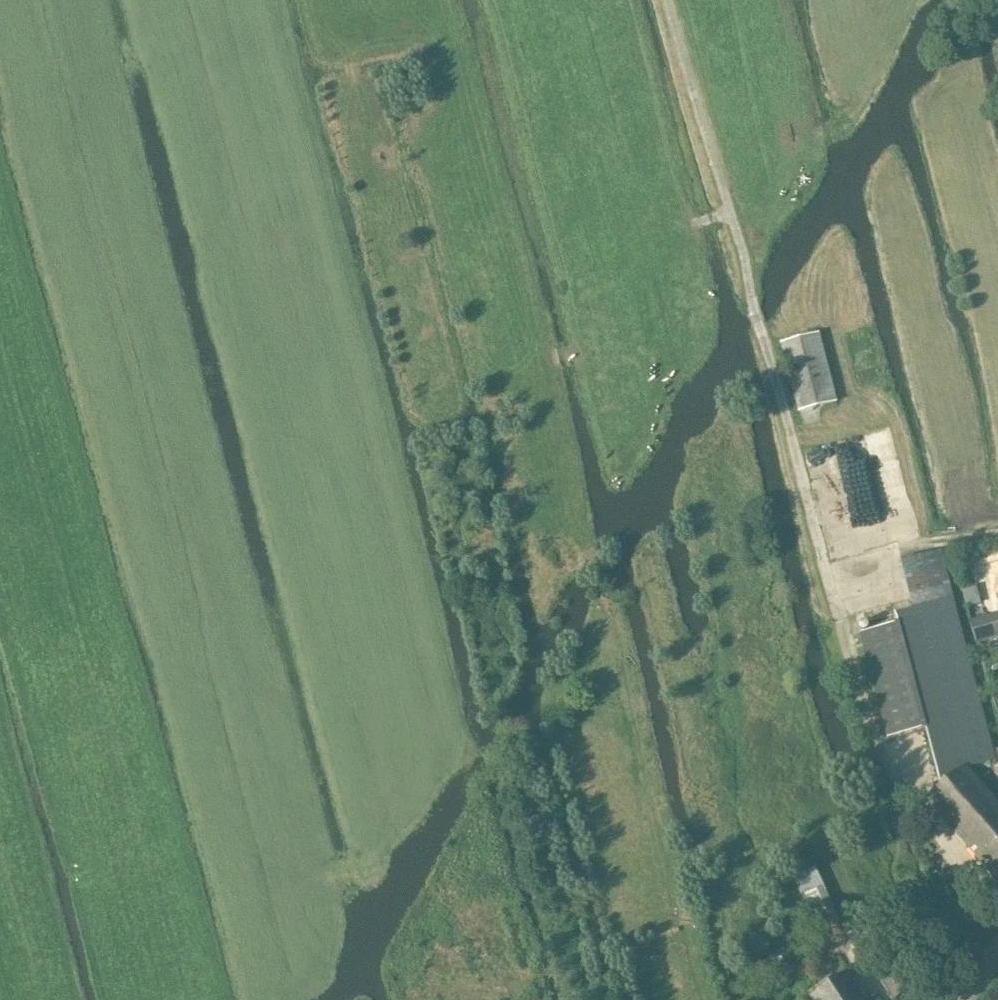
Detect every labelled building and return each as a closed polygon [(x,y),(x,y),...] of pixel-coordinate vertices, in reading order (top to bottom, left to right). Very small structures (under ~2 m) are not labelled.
[(781,343),(799,412),(837,401),(819,333),(781,343)] [(926,729),(941,789),(967,767),(996,760),(941,550),(901,561),(914,610),(895,615),(898,624),(860,633),(888,738),(926,729)] [(963,601),(970,621),(977,644),(997,637),(997,603),(995,592),(963,601)] [(967,767),(941,789),(929,799),(963,839),(997,810),(997,804),(967,767)] [(963,839),(997,880),(997,810),(963,839)] [(840,923),(816,867),(793,877),(818,933),(840,923)] [(881,978),(894,999),(911,989),(898,967),(881,978)] [(847,971),(810,996),(813,999),(866,999),(847,971)]
